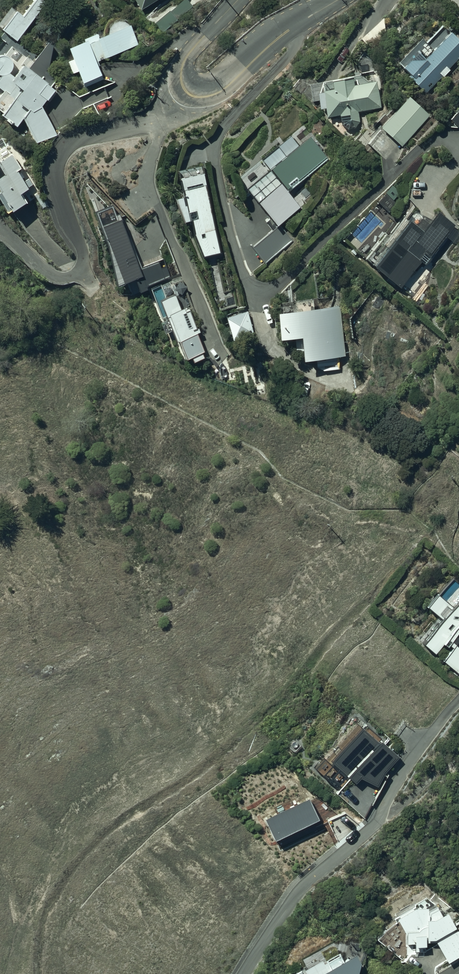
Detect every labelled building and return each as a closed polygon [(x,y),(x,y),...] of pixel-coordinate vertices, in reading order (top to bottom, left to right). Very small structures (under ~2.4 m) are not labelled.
[(139,15),(163,0),(130,0),(139,15)] [(4,33),(18,43),(46,6),(39,1),(25,20),(17,15),(4,33)] [(186,4),(155,27),(161,35),(192,12),(186,4)] [(105,41),(86,49),(86,48),(67,56),(84,93),(102,85),(95,68),(136,50),(137,49),(129,31),(127,31),(124,29),(121,28),(118,28),(114,29),(111,30),(108,32),(107,35),(105,39),(105,41)] [(425,95),(458,57),(458,49),(439,31),(401,73),(425,95)] [(5,60),(2,60),(0,60),(0,113),(5,116),(2,121),(17,131),(23,122),(35,149),(55,140),(42,110),(46,105),(53,95),(49,92),(56,83),(46,77),(60,57),(47,48),(36,64),(20,53),(20,54),(13,49),(5,60)] [(351,82),(330,86),(331,94),(321,96),(326,122),(336,120),(339,133),(361,129),(358,116),(380,112),(375,85),(353,90),(351,82)] [(381,133),(401,150),(428,120),(408,102),(381,133)] [(270,172),(287,192),(326,160),(308,139),(270,172)] [(11,215),(37,199),(1,141),(0,142),(0,197),(11,215)] [(277,227),(298,207),(278,187),(258,207),(277,227)] [(401,197),(392,189),(373,211),(381,218),(401,197)] [(218,242),(204,190),(181,196),(194,248),(218,242)] [(399,291),(424,257),(428,261),(453,228),(437,216),(421,237),(407,227),(373,273),(399,291)] [(155,288),(185,358),(211,347),(181,277),(155,288)] [(303,359),(343,354),(336,297),(273,306),(278,342),(300,339),(303,359)] [(253,332),(247,310),(227,316),(233,338),(253,332)] [(452,607),(438,595),(427,607),(442,620),(421,644),(435,656),(458,627),(458,599),(452,607)] [(454,647),(441,663),(456,676),(458,673),(458,652),(454,647)] [(396,758),(360,727),(329,763),(324,761),(316,770),(340,791),(349,780),(355,785),(360,779),(377,787),(383,773),(396,758)] [(410,934),(410,957),(424,957),(424,947),(433,947),(446,968),(458,960),(458,941),(446,919),(440,923),(440,917),(441,916),(432,900),(395,921),(404,938),(410,934)] [(319,973),(361,973),(350,956),(319,973)]
